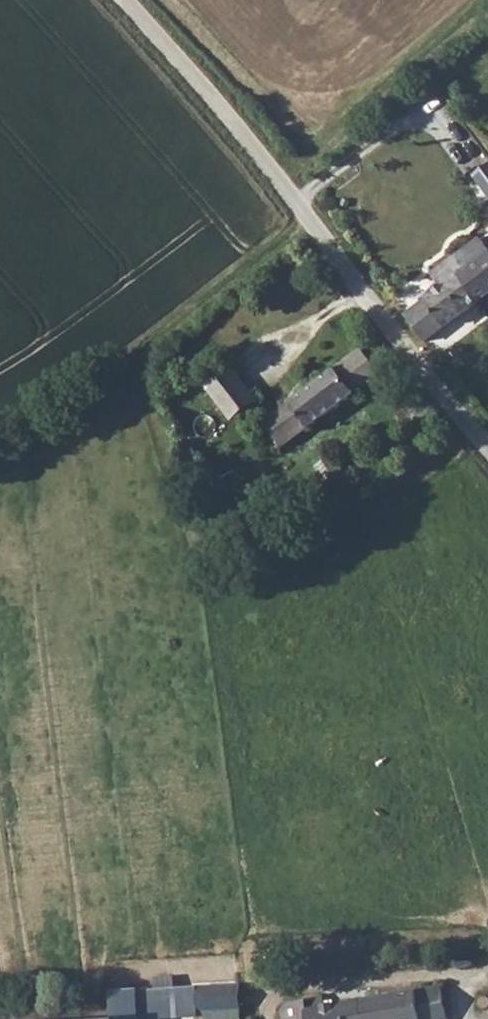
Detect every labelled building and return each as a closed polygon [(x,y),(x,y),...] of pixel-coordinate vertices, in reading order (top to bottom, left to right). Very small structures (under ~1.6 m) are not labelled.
[(477,179),(487,192),(487,169),(477,179)] [(487,306),(487,243),(464,262),(478,280),(472,288),(487,306)] [(487,317),(487,306),(472,288),(478,280),(464,262),(436,283),(448,301),(410,329),(431,355),(449,339),(453,342),(466,331),(468,334),(487,317)] [(395,371),(379,349),(266,433),(268,436),(251,450),(266,468),(280,456),(283,459),(307,441),(311,444),(358,411),(355,407),(379,389),(377,383),(395,371)] [(230,360),(203,383),(236,421),(263,398),(230,360)] [(440,988),(330,1005),(328,995),(302,999),(303,1003),(280,1007),(282,1018),(447,1018),(440,988)] [(196,1011),(196,1018),(244,1018),(244,1011),(196,1011)]
